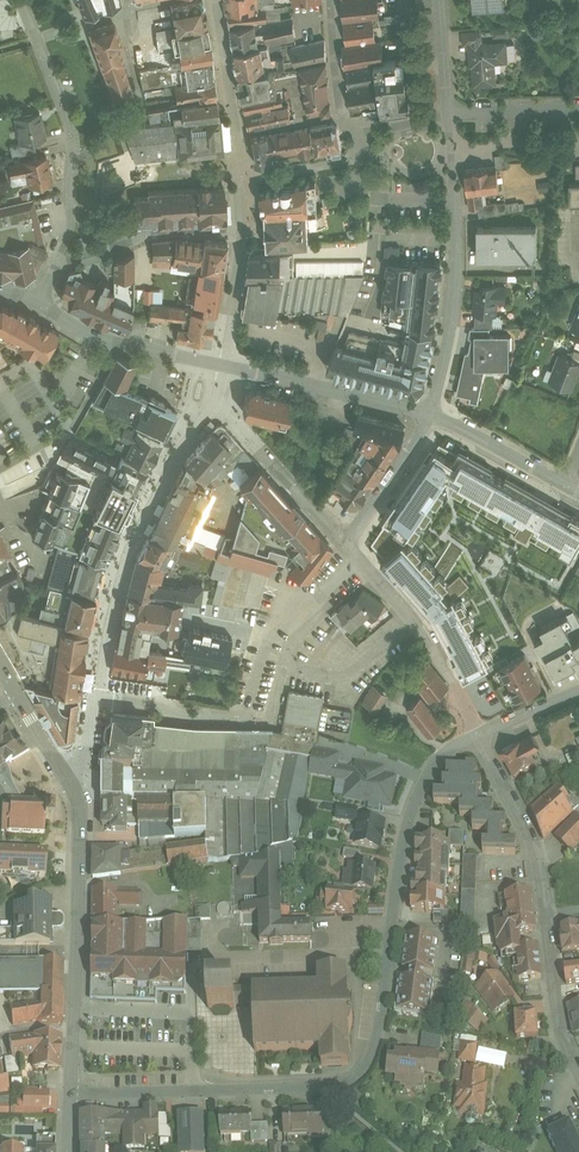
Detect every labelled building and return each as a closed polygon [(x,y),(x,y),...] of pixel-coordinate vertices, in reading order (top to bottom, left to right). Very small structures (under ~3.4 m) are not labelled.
[(96,10),(120,3),(119,0),(94,0),(96,10)] [(171,5),(175,29),(206,24),(202,0),(199,0),(171,5)] [(343,21),(379,16),(378,0),(342,0),(343,21)] [(476,9),(473,10),(474,11),(503,9),(503,7),(500,8),(499,0),(476,0),(476,9)] [(262,6),(228,7),(230,25),(266,19),(267,19),(266,13),(280,12),(280,4),(279,4),(268,4),(262,5),(262,6)] [(292,17),(230,27),(234,48),(261,43),(268,42),(269,42),(295,38),(292,17)] [(372,18),(345,21),(347,43),(374,39),(372,18)] [(111,23),(89,30),(102,66),(103,66),(121,60),(124,59),(118,42),(121,41),(116,25),(111,23)] [(206,24),(175,29),(156,33),(159,51),(168,49),(179,47),(209,41),(206,24)] [(507,28),(493,29),(493,38),(508,37),(507,28)] [(479,33),(464,34),(464,43),(480,42),(479,33)] [(155,39),(133,44),(138,69),(171,65),(171,64),(169,55),(169,54),(159,57),(159,56),(158,56),(155,39)] [(325,40),(292,47),(294,59),(296,66),(326,59),(325,40)] [(381,40),(342,45),(344,68),(383,61),(381,40)] [(209,41),(179,47),(180,53),(181,62),(211,57),(209,41)] [(284,55),(271,55),(269,47),(268,42),(261,43),(265,62),(272,60),(273,67),(275,67),(285,65),(284,55)] [(261,43),(234,48),(239,73),(270,68),(270,67),(266,67),(265,62),(261,43)] [(504,43),(470,46),(471,66),(473,66),(475,84),(494,83),(492,61),(505,60),(505,53),(507,53),(507,51),(505,51),(504,43)] [(283,47),(269,47),(271,55),(284,55),(283,53),(283,47)] [(289,60),(288,52),(283,53),(285,65),(286,68),(296,66),(294,59),(289,60)] [(180,53),(169,55),(171,64),(178,63),(181,62),(180,53)] [(181,62),(178,63),(181,83),(194,81),(214,79),(211,57),(181,62)] [(121,60),(103,66),(114,98),(130,92),(131,88),(121,60)] [(317,79),(314,63),(325,61),(326,62),(327,62),(327,60),(299,66),(300,71),(303,86),(307,106),(308,112),(330,108),(328,86),(329,86),(328,78),(319,80),(317,79)] [(401,60),(374,63),(376,82),(380,108),(380,113),(410,110),(407,90),(405,90),(401,60)] [(171,65),(138,69),(142,89),(161,86),(175,84),(181,83),(178,63),(171,64),(171,65)] [(370,64),(347,68),(349,86),(373,82),(370,64)] [(270,68),(239,73),(243,96),(278,90),(278,89),(275,77),(272,77),(271,75),(276,74),(275,67),(273,67),(270,68)] [(299,72),(275,77),(278,89),(290,87),(303,86),(300,71),(299,72)] [(214,79),(194,81),(195,82),(175,85),(175,90),(177,102),(198,99),(199,101),(216,98),(214,79)] [(376,82),(347,87),(351,113),(380,108),(376,82)] [(175,84),(161,86),(162,93),(171,92),(171,91),(175,90),(175,85),(175,84)] [(303,86),(290,87),(291,95),(293,109),(307,106),(303,86)] [(290,87),(282,88),(283,96),(291,95),(290,87)] [(278,90),(243,96),(246,112),(283,105),(281,96),(283,96),(282,88),(278,89),(278,90)] [(169,98),(146,101),(147,108),(170,104),(169,98)] [(199,101),(181,103),(182,114),(178,114),(173,114),(173,121),(218,116),(216,98),(199,101)] [(170,104),(147,108),(150,118),(173,114),(178,114),(182,114),(181,103),(181,102),(170,104)] [(283,105),(246,112),(249,129),(291,120),(289,104),(283,105)] [(40,111),(16,117),(19,132),(21,131),(23,141),(20,141),(20,142),(34,139),(45,137),(42,120),(40,120),(39,113),(40,113),(40,111)] [(173,121),(123,126),(135,159),(221,149),(218,116),(173,121)] [(333,122),(311,127),(316,151),(342,146),(337,125),(333,122)] [(311,127),(251,138),(255,162),(275,160),(274,155),(298,150),(299,155),(316,151),(311,127)] [(34,139),(20,142),(22,153),(36,149),(34,139)] [(508,154),(495,155),(495,163),(508,162),(508,154)] [(47,156),(25,160),(25,161),(27,172),(30,185),(52,181),(47,156)] [(25,161),(9,164),(11,174),(27,172),(25,161)] [(577,165),(577,182),(569,183),(569,204),(578,204),(578,165),(577,165)] [(496,166),(465,170),(469,208),(478,206),(484,205),(483,203),(482,191),(499,189),(496,166)] [(316,179),(261,192),(262,205),(262,206),(263,207),(265,208),(267,208),(268,211),(266,211),(266,224),(266,232),(267,232),(268,244),(308,242),(306,209),(318,208),(316,179)] [(224,185),(148,190),(148,195),(134,196),(136,227),(179,223),(225,221),(225,213),(224,185)] [(45,244),(34,197),(0,205),(0,212),(29,206),(36,237),(35,239),(32,238),(28,241),(18,243),(7,246),(0,245),(0,272),(11,273),(11,272),(12,272),(14,277),(25,274),(35,271),(41,262),(43,256),(44,257),(46,254),(48,250),(47,245),(45,244)] [(496,201),(483,203),(484,205),(478,206),(479,216),(507,212),(505,201),(497,202),(496,201)] [(537,226),(478,226),(478,257),(537,257),(537,226)] [(175,238),(152,240),(153,258),(172,258),(175,238)] [(198,241),(176,238),(175,238),(172,258),(172,262),(172,263),(195,266),(200,266),(203,242),(197,241),(198,241)] [(227,241),(204,238),(203,242),(200,266),(199,268),(221,272),(223,272),(227,241)] [(400,245),(386,245),(385,259),(390,259),(400,260),(400,245)] [(282,249),(257,251),(253,275),(331,275),(331,263),(293,263),(293,250),(282,251),(282,249)] [(105,287),(83,278),(80,268),(69,271),(60,291),(61,295),(63,299),(65,303),(68,305),(81,311),(80,313),(93,318),(92,319),(106,325),(107,323),(119,329),(120,328),(128,331),(132,315),(134,300),(134,253),(114,259),(113,291),(105,287)] [(365,259),(355,258),(355,263),(354,274),(364,274),(365,259)] [(418,261),(412,260),(400,260),(390,259),(389,263),(387,263),(386,269),(389,269),(387,286),(384,286),(384,292),(386,293),(384,310),(392,311),(391,314),(406,316),(407,307),(413,308),(411,327),(408,326),(408,328),(433,334),(433,328),(436,328),(437,322),(434,322),(436,305),(438,305),(439,299),(436,299),(437,295),(440,295),(440,288),(438,288),(440,272),(442,272),(443,266),(440,265),(441,260),(418,260),(418,261)] [(355,263),(331,263),(331,275),(354,274),(355,263)] [(199,268),(198,268),(197,275),(193,300),(203,302),(203,308),(215,310),(221,272),(199,268)] [(189,274),(185,299),(193,300),(197,275),(189,274)] [(331,275),(253,275),(252,283),(253,283),(251,296),(248,309),(247,313),(250,314),(250,315),(251,315),(251,312),(275,316),(276,309),(276,308),(297,312),(298,309),(315,312),(316,308),(341,313),(344,297),(354,299),(364,274),(354,274),(331,275)] [(506,286),(486,284),(485,290),(477,289),(476,294),(475,294),(474,299),(476,300),(474,312),(477,312),(493,314),(495,314),(495,313),(497,314),(498,305),(496,305),(496,300),(505,301),(506,286)] [(152,288),(144,288),(144,301),(150,302),(152,302),(152,288)] [(152,302),(150,302),(149,317),(168,320),(169,315),(183,317),(190,318),(192,309),(192,307),(152,302)] [(10,307),(9,308),(2,303),(0,303),(0,333),(12,341),(13,339),(21,343),(20,345),(43,358),(59,331),(48,325),(48,326),(42,322),(41,324),(36,321),(37,318),(27,312),(26,313),(17,308),(16,310),(10,307)] [(214,313),(192,309),(190,318),(183,317),(181,327),(178,327),(177,338),(210,343),(214,313)] [(493,314),(477,312),(475,327),(486,327),(490,327),(492,327),(493,314)] [(148,317),(132,315),(128,331),(144,335),(148,317)] [(328,323),(315,320),(314,326),(326,329),(328,323)] [(391,332),(389,334),(384,325),(373,331),(372,336),(404,344),(406,336),(391,332)] [(475,327),(473,327),(471,336),(473,337),(473,353),(467,353),(467,354),(458,393),(471,396),(470,400),(479,402),(478,401),(486,366),(486,362),(496,362),(498,365),(507,366),(508,366),(508,351),(510,349),(510,336),(511,336),(511,335),(508,335),(508,334),(496,334),(496,335),(486,335),(486,327),(475,327)] [(326,330),(320,328),(317,340),(324,341),(326,330)] [(433,334),(408,328),(406,336),(431,342),(433,334)] [(372,336),(350,330),(344,345),(334,369),(337,374),(404,391),(409,388),(411,392),(416,389),(417,390),(421,387),(421,386),(425,383),(423,379),(425,369),(429,366),(426,363),(427,359),(431,356),(429,353),(429,349),(433,347),(431,343),(431,342),(406,336),(404,344),(372,336)] [(337,344),(327,367),(334,369),(344,345),(337,344)] [(575,349),(571,359),(578,362),(578,351),(575,349)] [(177,411),(126,389),(137,362),(116,355),(104,380),(93,400),(166,434),(177,411)] [(559,355),(553,370),(557,372),(553,382),(572,389),(578,371),(578,362),(571,359),(559,355)] [(291,398),(255,389),(247,393),(243,410),(249,417),(285,425),(291,398)] [(404,426),(370,417),(366,433),(380,438),(399,445),(404,426)] [(185,461),(148,536),(180,544),(180,545),(189,548),(193,539),(200,526),(216,493),(219,495),(223,487),(225,481),(220,478),(227,470),(231,474),(240,483),(250,474),(241,465),(251,456),(224,426),(220,424),(216,425),(215,427),(191,454),(186,460),(185,461)] [(362,431),(346,426),(341,439),(357,445),(362,431)] [(137,433),(125,427),(121,437),(132,443),(132,442),(137,433)] [(159,443),(139,432),(138,431),(137,433),(132,442),(132,443),(127,454),(126,454),(126,455),(149,467),(149,465),(159,444),(160,444),(160,443),(159,442),(159,443)] [(119,462),(92,448),(91,450),(68,438),(61,451),(109,475),(111,476),(119,462)] [(399,445),(380,438),(376,444),(366,438),(361,445),(388,461),(399,445)] [(127,447),(117,442),(113,450),(118,453),(124,454),(127,447)] [(397,499),(383,518),(387,521),(407,535),(448,476),(461,455),(440,442),(399,501),(397,499)] [(361,445),(358,443),(347,465),(358,472),(374,482),(388,461),(361,445)] [(109,475),(61,451),(42,488),(49,491),(94,510),(109,475)] [(484,497),(497,475),(461,455),(448,476),(484,497)] [(148,469),(122,456),(121,457),(122,457),(121,459),(119,462),(111,476),(137,490),(146,472),(148,469)] [(358,472),(347,465),(337,481),(328,494),(337,499),(339,497),(356,508),(371,486),(356,476),(358,472)] [(304,513),(291,498),(290,500),(260,467),(259,466),(250,474),(240,483),(239,485),(247,493),(241,515),(240,514),(234,535),(225,535),(219,549),(226,552),(272,565),(277,566),(279,567),(292,555),(296,559),(287,570),(308,578),(333,547),(303,514),(304,513)] [(111,476),(109,475),(94,510),(121,521),(137,490),(111,476)] [(535,498),(497,475),(484,497),(522,519),(526,514),(535,498)] [(94,510),(49,491),(47,498),(32,534),(58,543),(78,550),(105,560),(114,536),(121,521),(94,510)] [(547,504),(535,498),(526,514),(538,521),(547,504)] [(536,526),(576,550),(578,545),(578,518),(571,513),(569,517),(547,504),(538,521),(536,526)] [(372,543),(385,559),(404,542),(407,535),(387,521),(372,543)] [(535,529),(523,521),(514,536),(527,543),(535,529)] [(225,535),(200,526),(193,539),(204,544),(219,549),(225,535)] [(18,567),(13,556),(11,554),(12,553),(0,530),(0,576),(18,567)] [(180,544),(148,536),(137,557),(163,563),(173,565),(175,558),(180,545),(180,544)] [(204,544),(193,539),(189,548),(180,545),(175,558),(197,566),(202,552),(204,544)] [(444,587),(404,542),(385,559),(382,562),(396,578),(399,575),(425,604),(444,587)] [(78,550),(58,543),(48,582),(66,588),(72,590),(96,596),(99,586),(98,586),(99,579),(102,570),(103,571),(106,560),(105,560),(78,550)] [(219,549),(204,544),(202,552),(216,557),(219,549)] [(272,565),(226,552),(219,549),(216,557),(230,561),(244,566),(270,573),(272,565)] [(483,565),(498,573),(505,560),(491,552),(483,565)] [(163,563),(137,557),(128,592),(181,599),(199,602),(202,584),(189,583),(188,587),(155,583),(156,579),(159,579),(163,563)] [(218,603),(230,561),(216,557),(211,576),(219,578),(212,602),(218,603)] [(218,603),(218,604),(233,606),(244,566),(230,561),(218,603)] [(35,568),(29,567),(25,580),(32,581),(35,568)] [(0,577),(0,597),(20,586),(22,579),(18,569),(17,568),(0,577)] [(444,587),(425,604),(435,614),(454,597),(469,585),(460,574),(444,587)] [(15,610),(20,586),(0,597),(0,639),(24,680),(52,687),(53,686),(78,693),(87,630),(63,624),(62,624),(59,622),(38,616),(15,610)] [(66,590),(50,586),(45,606),(62,610),(66,611),(72,590),(66,588),(66,590)] [(384,604),(363,589),(353,603),(349,599),(336,610),(343,617),(351,626),(365,614),(373,619),(384,604)] [(96,596),(72,590),(66,611),(64,621),(89,627),(96,596)] [(128,592),(128,593),(130,593),(129,597),(130,597),(129,602),(128,603),(130,604),(129,609),(126,608),(123,619),(122,619),(122,620),(151,625),(157,627),(176,630),(181,599),(128,592)] [(473,631),(454,597),(435,614),(450,644),(473,631)] [(62,610),(45,606),(44,609),(61,614),(62,610)] [(44,609),(40,609),(38,616),(59,622),(61,614),(44,609)] [(388,609),(381,615),(386,621),(393,616),(388,609)] [(343,617),(336,610),(330,615),(339,625),(343,621),(341,619),(343,617)] [(561,618),(568,632),(578,626),(578,622),(573,612),(561,618)] [(561,618),(542,629),(545,636),(536,641),(539,648),(544,645),(549,653),(546,655),(553,667),(559,664),(563,670),(578,662),(578,640),(574,643),(568,632),(561,618)] [(122,620),(116,646),(137,650),(147,651),(150,633),(151,625),(122,620)] [(189,628),(183,655),(190,657),(224,664),(230,637),(189,628)] [(473,631),(450,644),(457,657),(455,659),(464,677),(489,664),(473,631)] [(147,653),(116,646),(112,669),(144,674),(146,661),(147,653)] [(183,655),(166,653),(148,650),(147,653),(146,661),(188,666),(190,657),(183,655)] [(509,662),(500,666),(517,698),(541,686),(525,653),(509,662)] [(505,655),(497,659),(500,666),(509,662),(505,655)] [(412,677),(430,700),(448,686),(430,662),(412,677)] [(78,693),(53,686),(52,687),(24,680),(39,706),(37,707),(55,738),(58,737),(60,739),(63,741),(67,741),(70,739),(72,737),(73,734),(79,693),(78,693)] [(389,694),(373,683),(361,701),(377,712),(389,694)] [(142,715),(113,712),(105,767),(105,769),(263,771),(267,753),(312,760),(314,750),(323,696),(289,691),(282,733),(270,730),(270,734),(140,726),(142,715)] [(429,736),(443,725),(421,697),(407,708),(429,736)] [(0,718),(0,747),(16,738),(3,716),(0,718)] [(519,740),(500,750),(515,779),(535,768),(526,753),(539,746),(532,734),(520,740),(519,740)] [(15,759),(30,751),(20,735),(0,747),(0,768),(15,759)] [(312,760),(309,775),(348,782),(350,770),(338,768),(341,754),(314,750),(312,760)] [(105,769),(103,769),(103,801),(127,802),(132,802),(138,802),(139,825),(175,825),(175,837),(206,835),(206,848),(208,863),(233,860),(271,848),(292,842),(298,841),(309,775),(312,760),(267,753),(263,771),(105,769)] [(10,772),(9,771),(18,767),(15,759),(0,768),(0,778),(10,772)] [(358,764),(357,771),(350,770),(348,782),(345,799),(391,806),(396,779),(382,777),(384,768),(358,764)] [(493,805),(479,804),(480,793),(481,793),(482,780),(477,780),(477,767),(464,767),(447,767),(447,779),(443,779),(443,791),(435,790),(434,804),(461,805),(460,817),(473,818),(473,830),(487,831),(486,840),(483,840),(483,853),(516,854),(516,841),(503,841),(503,831),(506,831),(506,818),(493,818),(493,805)] [(2,806),(7,806),(7,804),(9,804),(9,803),(10,803),(0,786),(0,806),(2,806)] [(531,811),(543,840),(553,831),(552,831),(578,807),(571,797),(569,798),(559,787),(531,811)] [(32,804),(23,804),(23,803),(21,803),(21,804),(11,804),(11,803),(10,803),(9,803),(9,804),(7,804),(7,806),(2,806),(1,833),(20,834),(22,834),(31,834),(31,835),(33,835),(33,834),(44,835),(45,823),(53,823),(53,809),(45,809),(46,800),(43,797),(33,797),(32,804)] [(127,802),(103,801),(103,817),(101,819),(101,824),(103,826),(103,827),(112,827),(112,832),(128,832),(128,826),(127,813),(127,802)] [(138,802),(132,802),(132,813),(127,813),(128,826),(139,826),(139,825),(138,802)] [(358,809),(339,806),(337,818),(356,821),(358,809)] [(556,838),(571,853),(578,844),(578,818),(578,816),(556,838)] [(384,823),(360,818),(355,844),(380,848),(381,840),(383,840),(384,831),(383,831),(384,823)] [(175,825),(139,825),(139,826),(140,840),(175,837),(175,825)] [(464,832),(449,831),(449,845),(449,847),(464,848),(464,832)] [(206,835),(175,837),(176,848),(167,850),(167,848),(129,853),(129,849),(127,848),(123,848),(121,850),(121,875),(173,868),(187,866),(208,863),(206,848),(206,835)] [(440,841),(431,841),(431,842),(417,842),(417,854),(423,854),(423,860),(417,859),(416,867),(420,867),(420,876),(417,876),(417,887),(412,886),(412,894),(419,894),(418,900),(412,900),(411,912),(426,912),(426,913),(434,914),(434,911),(445,911),(445,894),(444,894),(444,878),(448,878),(449,847),(449,845),(439,844),(440,841)] [(292,842),(271,848),(271,854),(280,853),(281,865),(293,865),(292,842)] [(271,848),(233,860),(233,868),(241,868),(242,879),(259,878),(259,906),(242,906),(242,914),(244,914),(244,926),(260,926),(260,942),(270,942),(270,944),(283,944),(283,942),(312,941),(311,923),(282,923),(282,918),(281,865),(280,853),(271,854),(271,848)] [(361,852),(344,849),(343,858),(360,860),(361,852)] [(0,850),(0,877),(46,878),(46,852),(0,850)] [(121,850),(94,850),(94,879),(121,875),(121,850)] [(477,857),(463,856),(462,884),(476,884),(477,857)] [(375,866),(349,863),(348,872),(354,873),(352,888),(352,889),(355,889),(372,891),(375,866)] [(187,866),(173,868),(174,874),(187,872),(187,866)] [(352,888),(329,886),(328,894),(318,893),(317,902),(327,903),(326,910),(352,913),(353,905),(356,905),(357,898),(354,897),(355,889),(352,889),(352,888)] [(127,892),(93,891),(93,925),(94,925),(117,925),(117,906),(128,906),(127,892)] [(476,891),(462,891),(460,925),(469,925),(475,923),(476,891)] [(538,948),(527,949),(527,951),(518,952),(518,947),(521,947),(520,936),(536,931),(531,893),(506,896),(509,919),(496,923),(495,923),(498,950),(501,950),(502,955),(510,954),(511,960),(515,959),(518,978),(531,977),(531,980),(540,979),(539,976),(541,976),(538,948)] [(41,896),(15,907),(14,907),(15,931),(15,946),(49,946),(49,945),(49,930),(60,930),(64,926),(63,919),(60,915),(49,915),(48,901),(41,896)] [(212,919),(211,905),(197,906),(198,919),(212,919)] [(383,907),(370,907),(370,915),(383,915),(383,907)] [(445,911),(434,911),(434,914),(434,923),(448,924),(449,911),(445,911)] [(201,920),(132,926),(117,925),(94,925),(92,979),(112,979),(111,986),(114,986),(115,986),(119,990),(133,990),(137,987),(138,987),(138,986),(151,987),(152,987),(155,991),(170,991),(173,988),(174,988),(178,988),(185,982),(187,978),(188,942),(202,942),(201,920)] [(559,928),(562,954),(578,951),(578,925),(559,928)] [(0,931),(0,946),(15,946),(15,931),(0,931)] [(437,938),(407,935),(403,968),(411,969),(410,978),(401,977),(401,981),(399,981),(395,1012),(430,1017),(434,981),(432,981),(433,971),(437,938)] [(478,956),(465,954),(464,962),(473,963),(477,963),(478,956)] [(502,969),(494,958),(487,962),(495,973),(502,969)] [(0,962),(0,994),(39,994),(38,1006),(26,1008),(26,1005),(9,1008),(12,1026),(38,1022),(38,1023),(63,1024),(65,961),(39,961),(0,962)] [(472,974),(473,963),(464,962),(463,973),(472,974)] [(565,967),(567,984),(578,983),(578,966),(565,967)] [(320,988),(234,990),(234,983),(208,983),(209,1009),(235,1009),(235,1007),(254,1006),(255,1051),(322,1049),(322,1066),(349,1065),(348,1049),(350,1049),(350,1032),(351,1029),(352,1025),(353,1018),(352,1013),(351,1008),(349,1003),(349,987),(346,987),(346,970),(320,971),(320,988)] [(496,973),(475,988),(493,1012),(513,998),(496,973)] [(568,1006),(574,1036),(578,1035),(578,1003),(568,1006)] [(487,1021),(469,1008),(461,1020),(469,1028),(479,1033),(487,1021)] [(537,1014),(516,1015),(516,1018),(512,1018),(513,1028),(516,1027),(517,1038),(538,1037),(537,1014)] [(443,1038),(424,1034),(422,1035),(421,1048),(441,1050),(443,1038)] [(35,1036),(9,1040),(12,1059),(34,1056),(35,1036)] [(59,1037),(36,1036),(35,1036),(34,1056),(33,1069),(35,1070),(35,1069),(57,1070),(59,1070),(61,1037),(59,1037)] [(477,1045),(462,1043),(460,1060),(475,1062),(477,1045)] [(417,1053),(410,1053),(410,1056),(396,1054),(395,1062),(389,1062),(387,1075),(398,1076),(397,1082),(404,1083),(404,1085),(424,1087),(425,1076),(424,1075),(426,1074),(438,1075),(440,1057),(418,1055),(417,1053)] [(16,1059),(5,1061),(7,1075),(18,1074),(16,1059)] [(485,1069),(466,1067),(464,1085),(458,1085),(455,1107),(461,1108),(461,1113),(465,1114),(465,1117),(467,1117),(466,1121),(466,1123),(468,1125),(469,1126),(471,1126),(473,1126),(475,1124),(476,1122),(476,1118),(478,1118),(478,1115),(483,1116),(487,1085),(483,1085),(485,1069)] [(7,1079),(0,1080),(2,1092),(9,1092),(7,1079)] [(49,1092),(23,1092),(23,1105),(23,1109),(43,1110),(49,1110),(49,1092)] [(0,1105),(0,1116),(8,1117),(8,1106),(0,1105)] [(10,1108),(10,1117),(43,1117),(43,1110),(23,1109),(23,1105),(17,1105),(17,1108),(10,1108)] [(146,1114),(127,1115),(127,1137),(113,1137),(113,1141),(105,1141),(105,1150),(109,1150),(159,1149),(158,1126),(157,1126),(157,1115),(158,1115),(158,1114),(157,1114),(157,1108),(146,1108),(146,1114)] [(322,1110),(283,1112),(284,1136),(309,1135),(309,1138),(323,1138),(322,1110)] [(251,1113),(222,1114),(222,1112),(221,1112),(221,1135),(223,1135),(223,1134),(250,1132),(251,1134),(252,1134),(251,1125),(252,1125),(252,1124),(252,1111),(250,1111),(251,1113)] [(180,1114),(180,1121),(183,1121),(184,1149),(181,1150),(181,1151),(204,1151),(202,1113),(180,1114)] [(127,1115),(82,1116),(83,1150),(105,1150),(105,1141),(113,1141),(113,1137),(127,1137),(127,1115)] [(572,1122),(547,1135),(556,1151),(578,1151),(578,1137),(572,1122)] [(268,1123),(252,1124),(252,1125),(251,1125),(252,1134),(252,1142),(269,1142),(268,1123)] [(55,1138),(54,1138),(54,1140),(51,1140),(51,1139),(48,1139),(48,1140),(41,1140),(41,1150),(36,1150),(36,1151),(55,1151),(55,1138)] [(280,1144),(271,1144),(272,1151),(280,1151),(280,1144)]
